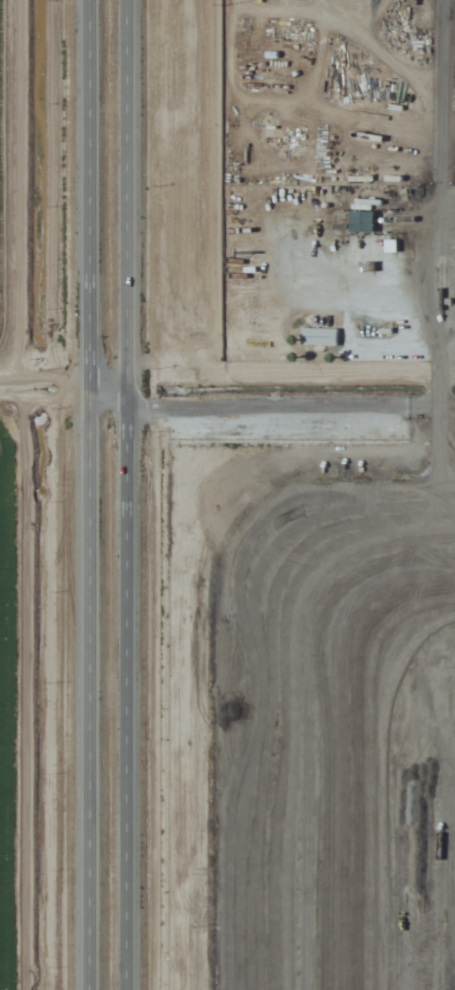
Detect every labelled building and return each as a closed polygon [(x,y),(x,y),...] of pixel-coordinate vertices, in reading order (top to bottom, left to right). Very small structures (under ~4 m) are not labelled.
[(337,329),(302,329),(302,346),(337,346),(337,329)]
